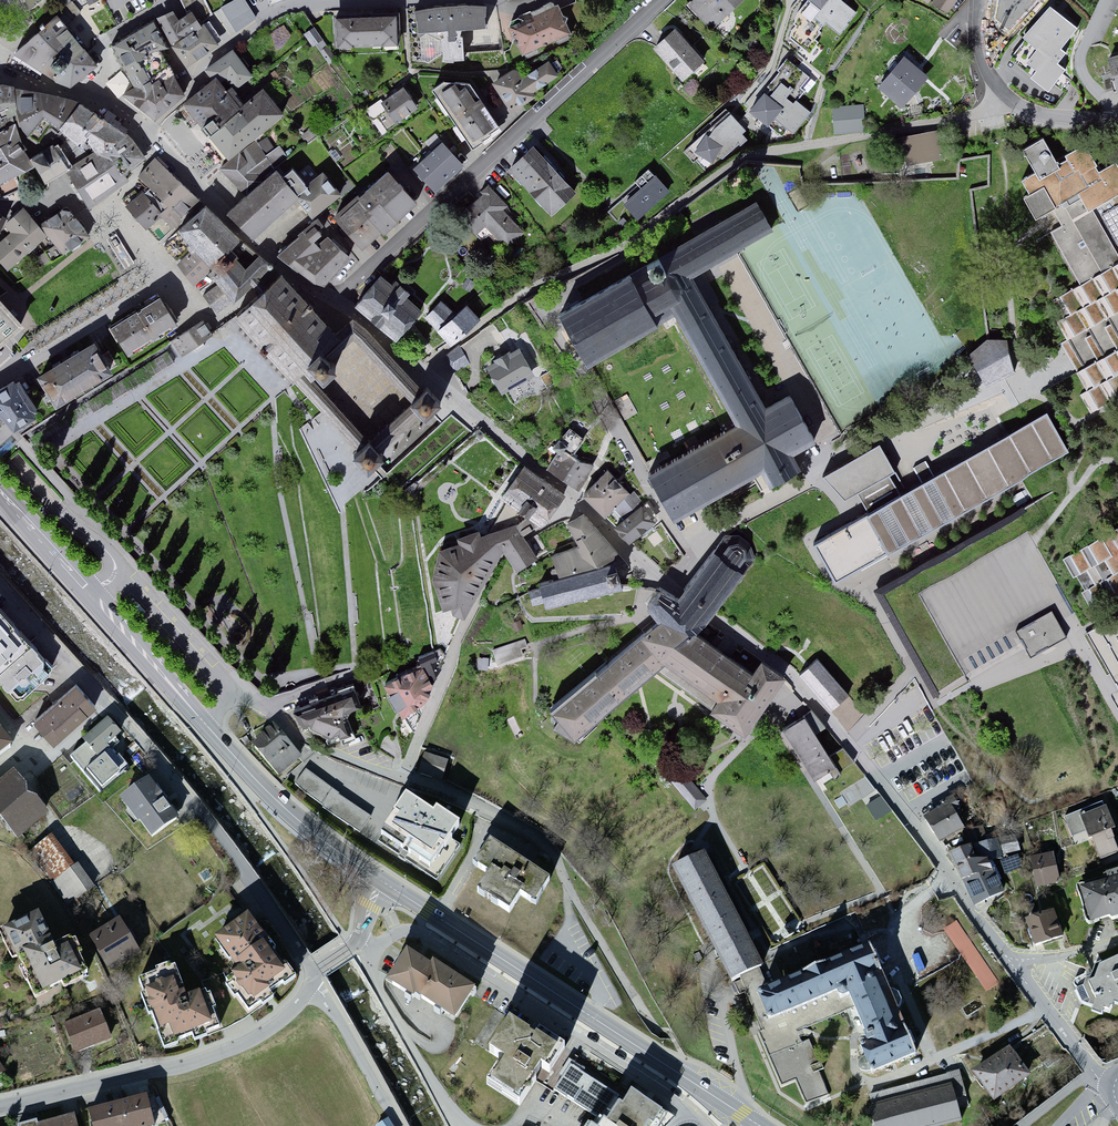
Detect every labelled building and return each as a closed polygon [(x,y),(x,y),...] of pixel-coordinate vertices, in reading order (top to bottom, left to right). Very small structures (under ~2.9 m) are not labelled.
[(31,12),(45,0),(23,0),(31,12)] [(63,26),(80,12),(71,0),(53,13),(57,17),(63,26)] [(200,24),(213,15),(205,0),(181,0),(189,15),(194,13),(200,24)] [(220,12),(233,33),(257,18),(246,0),(239,0),(220,12)] [(688,6),(708,28),(713,24),(717,27),(747,0),(695,0),(688,6)] [(843,0),(810,0),(795,18),(816,35),(844,1),(843,0)] [(949,15),(958,0),(924,0),(949,15)] [(1007,31),(1036,0),(999,0),(995,21),(1007,31)] [(1077,25),(1050,3),(1025,32),(1038,43),(1027,55),(1038,63),(1032,70),(1047,82),(1064,62),(1053,53),(1077,25)] [(560,4),(511,26),(524,57),(574,36),(560,4)] [(489,5),(415,11),(417,40),(438,38),(440,69),(472,66),(470,35),(491,33),(489,5)] [(175,10),(160,18),(174,42),(202,27),(200,24),(194,13),(189,15),(180,20),(175,10)] [(57,17),(15,55),(71,84),(95,66),(63,26),(57,17)] [(399,19),(337,21),(338,51),(400,48),(399,19)] [(154,23),(113,45),(136,90),(150,82),(139,61),(166,47),(154,23)] [(205,25),(174,47),(188,68),(219,46),(205,25)] [(707,62),(678,28),(655,48),(684,81),(707,62)] [(233,47),(201,70),(210,81),(224,71),(237,90),(255,77),(233,47)] [(928,76),(905,55),(878,85),(902,106),(928,76)] [(524,80),(517,69),(493,85),(513,114),(541,96),(539,92),(562,77),(552,61),(524,80)] [(795,137),(813,112),(795,100),(811,77),(789,61),(751,116),(770,130),(775,123),(795,137)] [(170,71),(165,74),(150,82),(136,90),(127,95),(155,118),(183,95),(170,71)] [(243,109),(217,79),(184,107),(229,160),(283,115),(264,92),(243,109)] [(446,82),(434,91),(475,150),(503,130),(472,85),(446,82)] [(0,86),(0,115),(2,121),(15,117),(18,108),(16,88),(7,84),(0,86)] [(28,92),(16,88),(18,108),(20,127),(28,137),(44,119),(44,109),(44,93),(28,92)] [(419,111),(404,88),(381,103),(396,126),(419,111)] [(62,96),(44,93),(44,119),(59,128),(78,102),(70,98),(62,96)] [(80,102),(59,129),(82,147),(90,136),(103,120),(80,102)] [(865,132),(863,104),(832,106),(834,134),(865,132)] [(750,138),(726,110),(711,124),(714,127),(687,151),(694,159),(697,156),(711,172),(750,138)] [(103,120),(90,136),(90,146),(96,153),(113,160),(113,155),(122,157),(130,171),(147,159),(131,135),(103,120)] [(0,135),(0,186),(36,169),(30,160),(17,127),(0,135)] [(941,131),(905,138),(911,167),(947,160),(941,131)] [(268,138),(247,153),(261,174),(287,155),(280,146),(276,149),(268,138)] [(1044,138),(1025,149),(1039,172),(1023,182),(1031,195),(1025,199),(1038,221),(1055,210),(1066,227),(1049,237),(1080,288),(1058,301),(1068,318),(1057,325),(1066,339),(1056,345),(1085,392),(1080,398),(1093,420),(1117,406),(1117,254),(1094,211),(1117,197),(1117,161),(1100,171),(1089,152),(1082,150),(1060,163),(1044,138)] [(59,142),(30,160),(36,169),(46,186),(68,172),(75,168),(74,166),(59,142)] [(466,167),(444,144),(415,170),(437,194),(466,167)] [(578,193),(535,147),(510,171),(554,216),(578,193)] [(113,160),(96,153),(80,162),(74,166),(75,168),(68,172),(90,211),(109,197),(128,182),(113,160)] [(264,180),(241,154),(223,170),(245,196),(264,180)] [(198,200),(157,159),(138,179),(150,190),(128,207),(159,241),(198,200)] [(675,193),(649,167),(605,210),(623,229),(635,216),(643,224),(675,193)] [(309,187),(294,170),(285,177),(301,194),(309,187)] [(302,199),(277,171),(231,212),(255,240),(302,199)] [(419,204),(390,171),(336,219),(365,252),(419,204)] [(344,196),(324,172),(312,182),(310,186),(312,190),(314,192),(300,203),(314,220),(344,196)] [(508,207),(490,187),(458,215),(483,242),(487,238),(502,254),(524,234),(504,211),(508,207)] [(759,203),(633,274),(663,326),(677,317),(739,426),(652,475),(678,521),(764,472),(773,488),(806,469),(797,453),(818,441),(792,396),(771,408),(697,278),(739,254),(776,233),(759,203)] [(238,241),(206,206),(178,232),(192,247),(195,250),(213,271),(218,276),(236,258),(229,250),(238,241)] [(7,225),(14,234),(0,247),(0,259),(10,271),(48,238),(24,210),(7,225)] [(63,211),(44,224),(65,254),(89,237),(71,212),(63,211)] [(0,214),(0,235),(9,218),(0,214)] [(316,227),(308,234),(316,243),(324,236),(316,227)] [(192,247),(178,232),(164,245),(177,260),(192,247)] [(116,233),(106,239),(126,270),(136,264),(116,233)] [(319,248),(303,234),(285,256),(326,291),(355,258),(329,236),(319,248)] [(260,257),(238,241),(229,250),(236,258),(247,269),(260,257)] [(213,271),(195,250),(177,267),(195,287),(213,271)] [(247,269),(236,258),(218,276),(214,280),(219,285),(233,300),(235,301),(255,284),(259,280),(272,267),(261,256),(260,257),(247,269)] [(435,413),(440,408),(359,322),(346,334),(342,337),(283,274),(267,289),(263,292),(235,318),(345,435),(376,467),(380,463),(387,457),(382,452),(423,415),(427,419),(435,413)] [(633,274),(563,316),(591,366),(663,326),(633,274)] [(425,312),(382,276),(357,307),(399,342),(425,312)] [(267,289),(259,280),(255,284),(263,292),(267,289)] [(233,300),(219,285),(205,297),(218,312),(233,300)] [(179,324),(161,296),(110,329),(129,357),(179,324)] [(25,326),(0,299),(0,349),(25,326)] [(454,313),(443,303),(427,321),(438,331),(454,313)] [(479,318),(468,307),(440,334),(450,345),(479,318)] [(214,335),(204,321),(171,342),(182,358),(214,335)] [(1011,342),(990,341),(971,358),(989,388),(1013,377),(1011,342)] [(114,374),(95,342),(37,377),(56,408),(114,374)] [(538,374),(521,345),(485,365),(501,394),(538,374)] [(470,366),(460,348),(447,355),(457,373),(470,366)] [(0,393),(0,413),(15,435),(39,418),(14,383),(0,393)] [(1070,453),(1048,414),(905,495),(870,514),(892,554),(1070,453)] [(589,443),(572,430),(554,448),(559,453),(548,470),(580,491),(594,467),(576,457),(589,443)] [(824,476),(848,498),(858,492),(892,473),(898,470),(882,445),(824,476)] [(916,468),(924,482),(935,476),(927,461),(916,468)] [(562,493),(526,466),(503,497),(508,501),(537,522),(539,524),(562,493)] [(631,494),(610,472),(585,497),(607,518),(617,508),(631,494)] [(892,473),(858,492),(870,514),(905,495),(892,473)] [(761,476),(756,479),(765,494),(770,491),(761,476)] [(636,493),(617,508),(626,519),(645,504),(636,493)] [(537,522),(508,501),(490,532),(518,522),(523,532),(537,522)] [(658,526),(645,507),(618,526),(632,545),(658,526)] [(870,514),(818,544),(840,583),(892,554),(870,514)] [(619,552),(586,515),(569,526),(581,548),(553,558),(561,579),(599,567),(612,560),(619,552)] [(523,532),(518,522),(490,532),(442,548),(434,573),(443,608),(462,619),(503,549),(505,552),(516,575),(538,564),(525,534),(523,532)] [(1032,533),(921,591),(969,681),(1027,651),(1030,657),(1073,635),(1083,630),(1035,540),(1032,533)] [(660,622),(555,711),(582,742),(669,667),(720,702),(715,712),(751,738),(789,679),(762,662),(756,672),(704,634),(715,618),(757,556),(752,540),(741,534),(727,536),(684,594),(679,601),(666,590),(648,607),(660,622)] [(617,566),(527,591),(532,610),(545,607),(546,610),(623,589),(617,566)] [(0,613),(0,668),(27,643),(0,613)] [(1080,638),(1117,706),(1117,617),(1080,638)] [(527,642),(478,655),(482,670),(531,658),(527,642)] [(31,644),(0,672),(0,680),(19,700),(25,698),(51,673),(51,665),(31,644)] [(439,652),(419,658),(435,681),(443,664),(439,652)] [(801,677),(833,712),(851,696),(819,661),(801,677)] [(432,686),(422,668),(389,686),(404,714),(430,699),(432,686)] [(98,709),(78,685),(36,722),(56,746),(98,709)] [(354,690),(294,708),(305,726),(333,740),(352,736),(348,720),(358,709),(354,690)] [(844,775),(808,717),(785,731),(821,789),(844,775)] [(125,736),(109,719),(83,743),(87,747),(73,759),(104,793),(127,771),(109,752),(125,736)] [(302,762),(273,726),(251,744),(280,780),(302,762)] [(0,736),(0,762),(13,752),(0,736)] [(451,765),(427,755),(418,774),(442,784),(451,765)] [(371,817),(307,770),(296,785),(360,832),(371,817)] [(672,783),(697,810),(709,799),(684,772),(672,783)] [(15,774),(0,786),(0,820),(19,844),(51,818),(15,774)] [(182,822),(150,782),(122,804),(153,844),(182,822)] [(868,807),(879,822),(894,811),(883,797),(868,807)] [(434,821),(408,802),(382,837),(440,879),(462,848),(452,841),(462,828),(440,812),(434,821)] [(1116,832),(1104,803),(1067,818),(1079,847),(1116,832)] [(950,805),(925,820),(942,847),(966,832),(950,805)] [(982,829),(965,835),(970,848),(975,846),(980,862),(1000,858),(993,842),(987,843),(982,829)] [(76,869),(54,837),(32,853),(54,884),(76,869)] [(551,884),(493,847),(477,871),(489,879),(477,898),(512,920),(523,901),(535,909),(551,884)] [(971,851),(951,858),(977,906),(1003,893),(992,863),(975,865),(971,851)] [(765,969),(705,855),(675,872),(732,988),(742,983),(761,1023),(772,1025),(848,991),(876,1052),(869,1055),(876,1074),(917,1055),(871,949),(763,993),(765,969)] [(1055,857),(1033,861),(1039,891),(1061,887),(1055,857)] [(95,888),(79,866),(76,869),(54,884),(70,906),(95,888)] [(214,881),(208,872),(199,877),(205,886),(214,881)] [(1082,890),(1093,925),(1095,927),(1099,929),(1117,923),(1117,879),(1082,890)] [(1056,915),(1028,925),(1038,951),(1066,941),(1056,915)] [(75,948),(59,955),(40,916),(3,934),(36,1003),(90,977),(75,948)] [(269,943),(250,917),(215,943),(240,976),(226,987),(251,1020),(277,1001),(269,990),(287,977),(264,946),(269,943)] [(141,956),(120,921),(90,939),(112,974),(141,956)] [(432,972),(408,956),(388,986),(417,1006),(420,1001),(458,1026),(480,994),(436,965),(432,972)] [(1103,970),(1098,982),(1092,986),(1101,1001),(1094,1016),(1104,1020),(1105,1012),(1112,1015),(1115,1006),(1117,1007),(1117,963),(1103,970)] [(171,972),(142,984),(162,1033),(170,1030),(175,1043),(214,1027),(202,996),(189,1001),(187,995),(181,997),(171,972)] [(113,1042),(101,1012),(65,1027),(77,1057),(113,1042)] [(563,1054),(510,1023),(487,1061),(505,1071),(493,1091),(520,1107),(536,1079),(545,1085),(563,1054)] [(1012,1049),(975,1074),(995,1104),(1033,1079),(1012,1049)] [(616,1095),(572,1068),(555,1094),(600,1120),(616,1095)] [(870,1097),(878,1125),(959,1125),(966,1124),(962,1109),(970,1107),(961,1072),(870,1097)] [(634,1096),(625,1111),(619,1108),(608,1125),(660,1125),(666,1116),(634,1096)] [(92,1113),(95,1125),(155,1125),(148,1099),(92,1113)] [(21,1125),(78,1125),(75,1115),(40,1125),(38,1121),(21,1125)]
